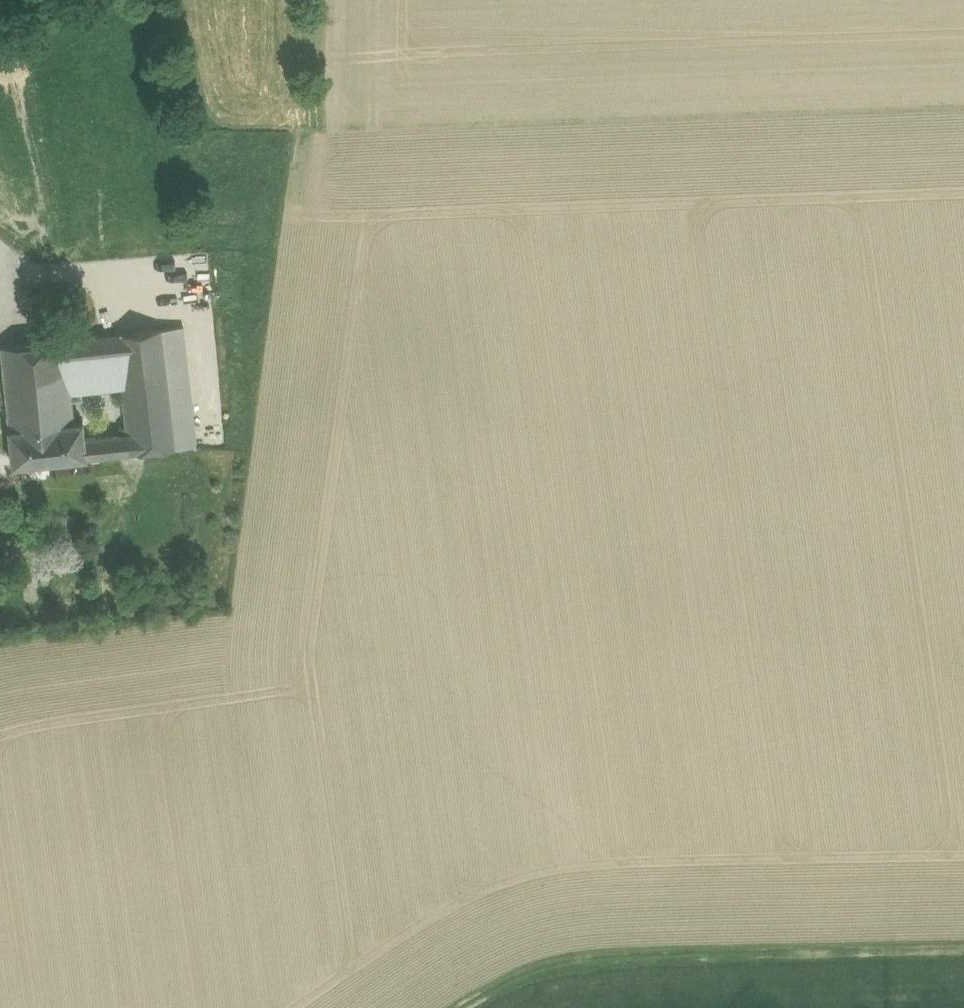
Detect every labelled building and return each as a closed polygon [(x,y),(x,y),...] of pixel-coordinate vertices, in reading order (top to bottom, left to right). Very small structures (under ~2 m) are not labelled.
[(182,326),(164,328),(179,448),(197,446),(182,326)] [(164,328),(116,333),(121,382),(129,432),(131,452),(179,448),(164,328)] [(3,344),(11,426),(62,422),(58,388),(121,382),(116,333),(3,344)] [(62,422),(11,426),(14,463),(87,456),(86,435),(63,437),(62,422)] [(129,432),(109,433),(111,454),(131,452),(129,432)] [(109,433),(86,435),(87,456),(111,454),(109,433)]
